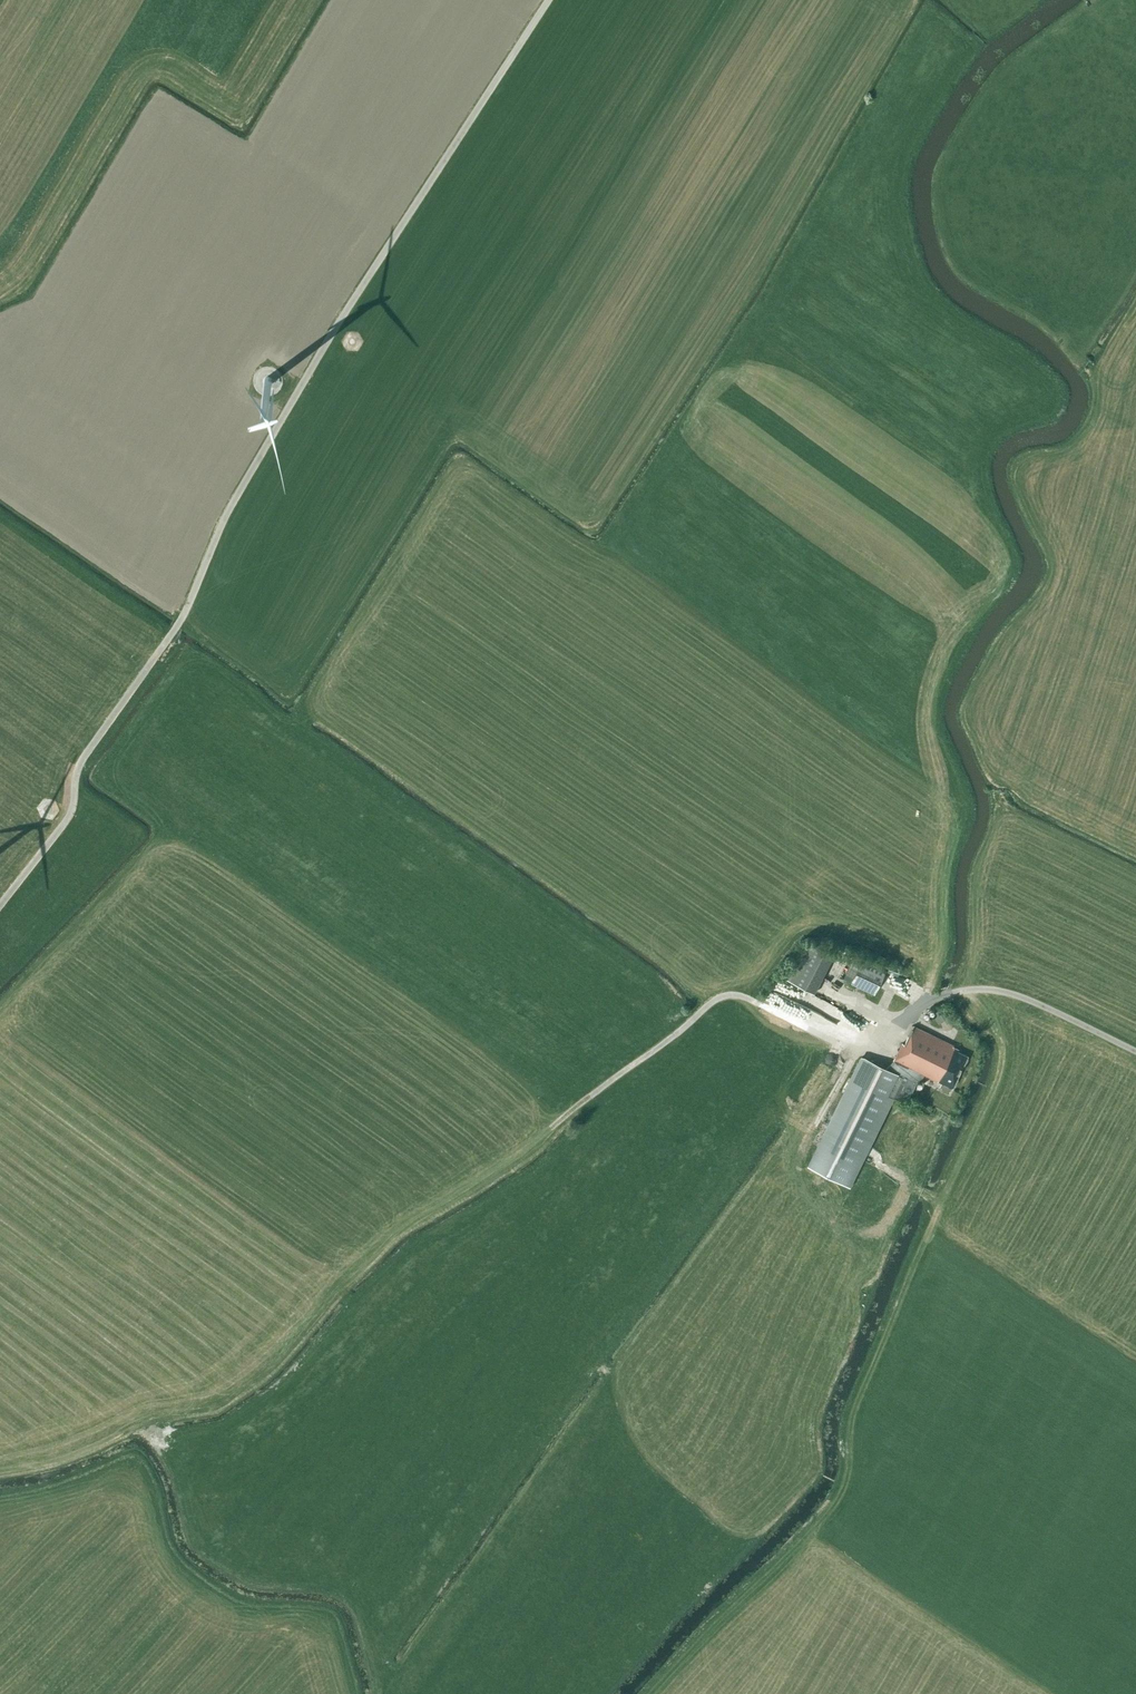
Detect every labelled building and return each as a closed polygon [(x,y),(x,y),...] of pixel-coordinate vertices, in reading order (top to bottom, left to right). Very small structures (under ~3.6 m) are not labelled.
[(1096,355),(1102,345),(1096,341),(1089,351),(1096,355)] [(790,981),(814,993),(834,954),(810,942),(790,981)] [(862,957),(851,982),(876,994),(887,969),(862,957)] [(933,1013),(940,1020),(949,1012),(942,1005),(933,1013)] [(952,1088),(968,1056),(958,1051),(959,1049),(954,1047),(954,1046),(914,1026),(905,1044),(903,1043),(894,1062),(885,1068),(862,1057),(811,1162),(851,1182),(893,1095),(897,1097),(899,1093),(907,1096),(909,1093),(911,1094),(917,1080),(924,1083),(927,1075),(952,1088)]
